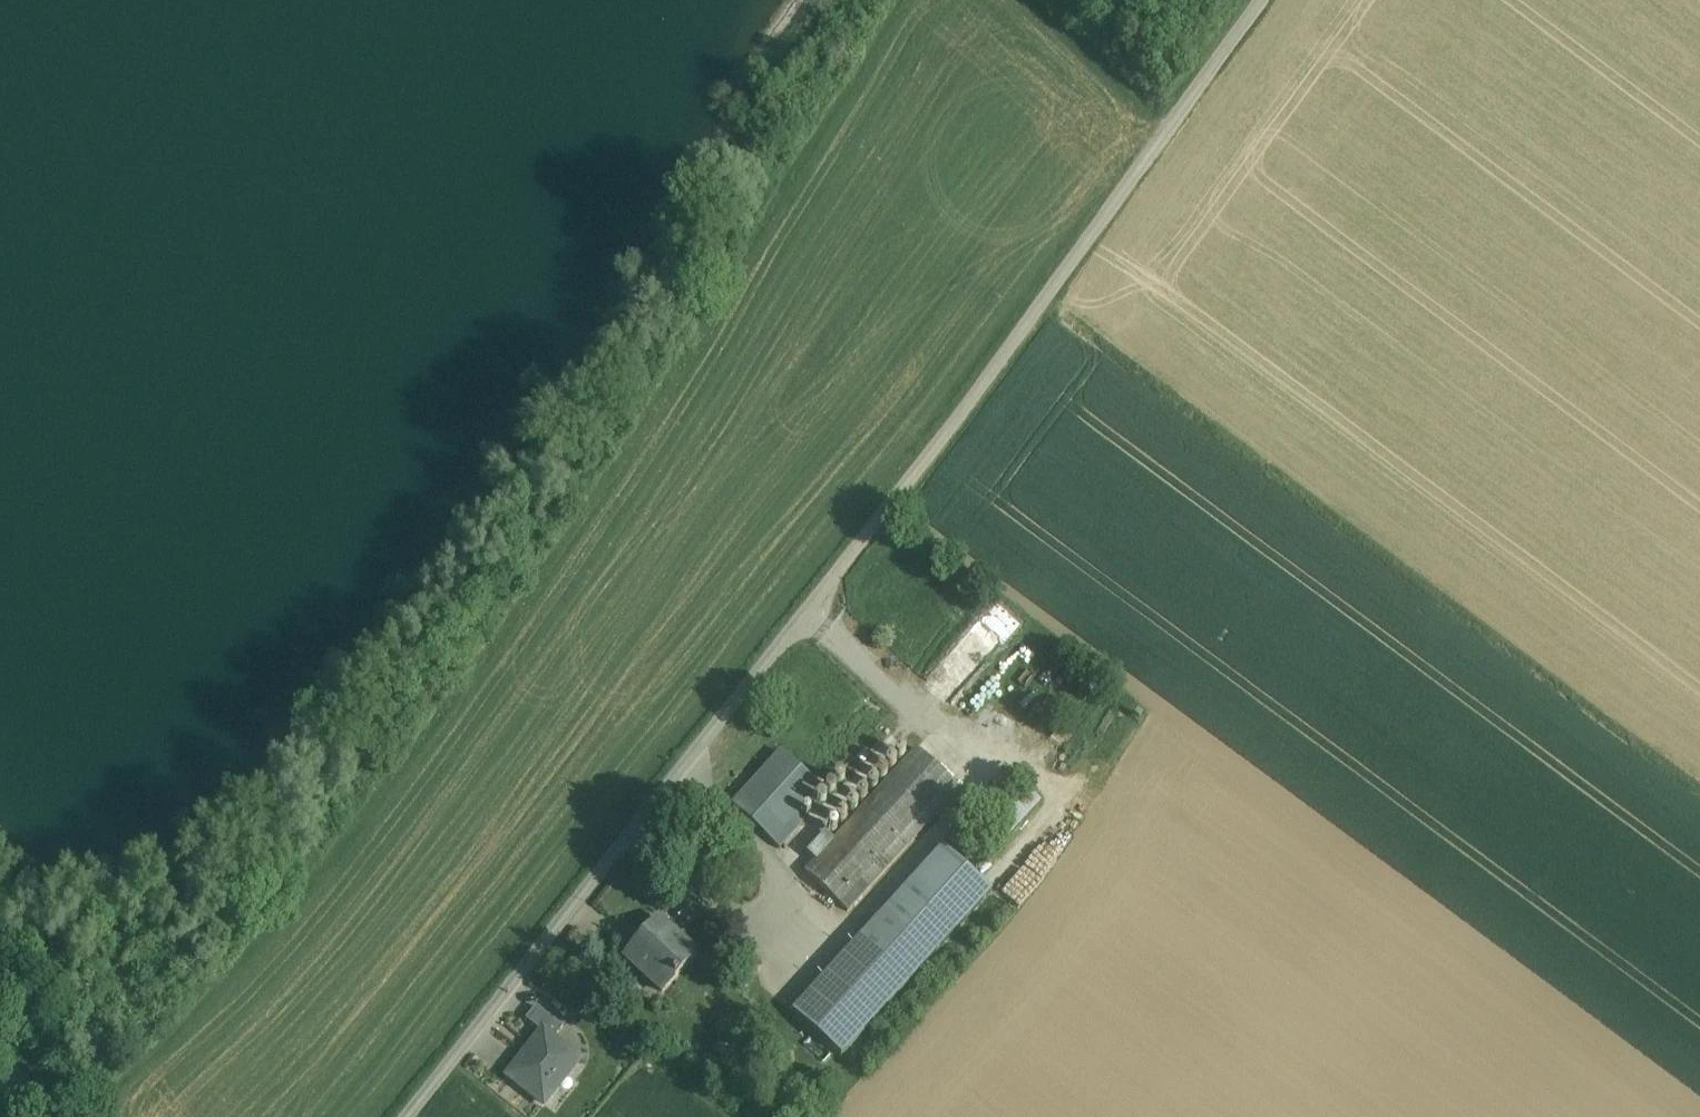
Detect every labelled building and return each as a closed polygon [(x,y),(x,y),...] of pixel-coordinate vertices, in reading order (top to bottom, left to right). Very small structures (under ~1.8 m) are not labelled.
[(813,863),(804,873),(840,905),(850,894),(860,883),(952,782),(916,749),(832,842),(813,863)] [(821,788),(780,751),(756,778),(797,814),(821,788)] [(797,814),(756,778),(731,805),(772,842),(795,816),(797,814)] [(1000,817),(1013,828),(1039,798),(1026,787),(1000,817)] [(795,816),(772,842),(781,850),(804,824),(795,816)] [(832,821),(824,830),(832,838),(840,829),(832,821)] [(806,856),(813,863),(832,842),(825,835),(806,856)] [(943,847),(792,1013),(840,1057),(991,892),(943,847)] [(860,883),(850,894),(859,902),(869,892),(860,883)] [(673,939),(657,924),(660,921),(659,920),(624,958),(625,959),(628,956),(642,968),(639,971),(662,993),(697,955),(676,935),(673,939)] [(525,1020),(542,1033),(543,1032),(553,1040),(563,1028),(536,1007),(525,1020)] [(553,1040),(543,1032),(542,1033),(509,1075),(509,1077),(543,1104),(555,1088),(549,1084),(561,1069),(567,1074),(578,1060),(553,1040)]
